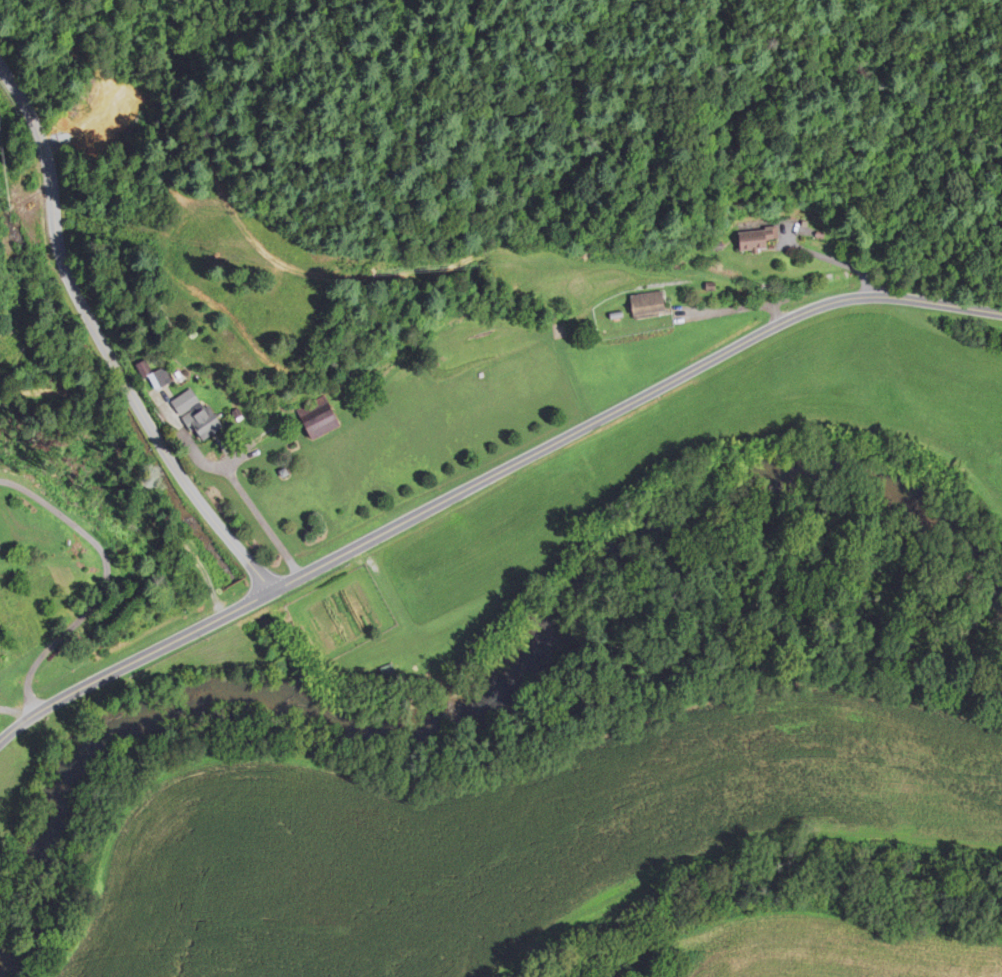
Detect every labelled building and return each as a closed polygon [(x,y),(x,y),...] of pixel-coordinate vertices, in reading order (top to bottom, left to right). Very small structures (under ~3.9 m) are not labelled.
[(632,296),(635,319),(669,315),(666,292),(632,296)] [(491,343),(491,330),(474,330),(474,343),(491,343)] [(457,334),(461,347),(472,344),(469,331),(457,334)] [(138,379),(143,377),(150,391),(166,382),(158,367),(148,373),(140,361),(131,366),(138,379)] [(168,400),(197,442),(217,429),(189,387),(168,400)] [(343,427),(336,411),(306,424),(314,441),(343,427)]
